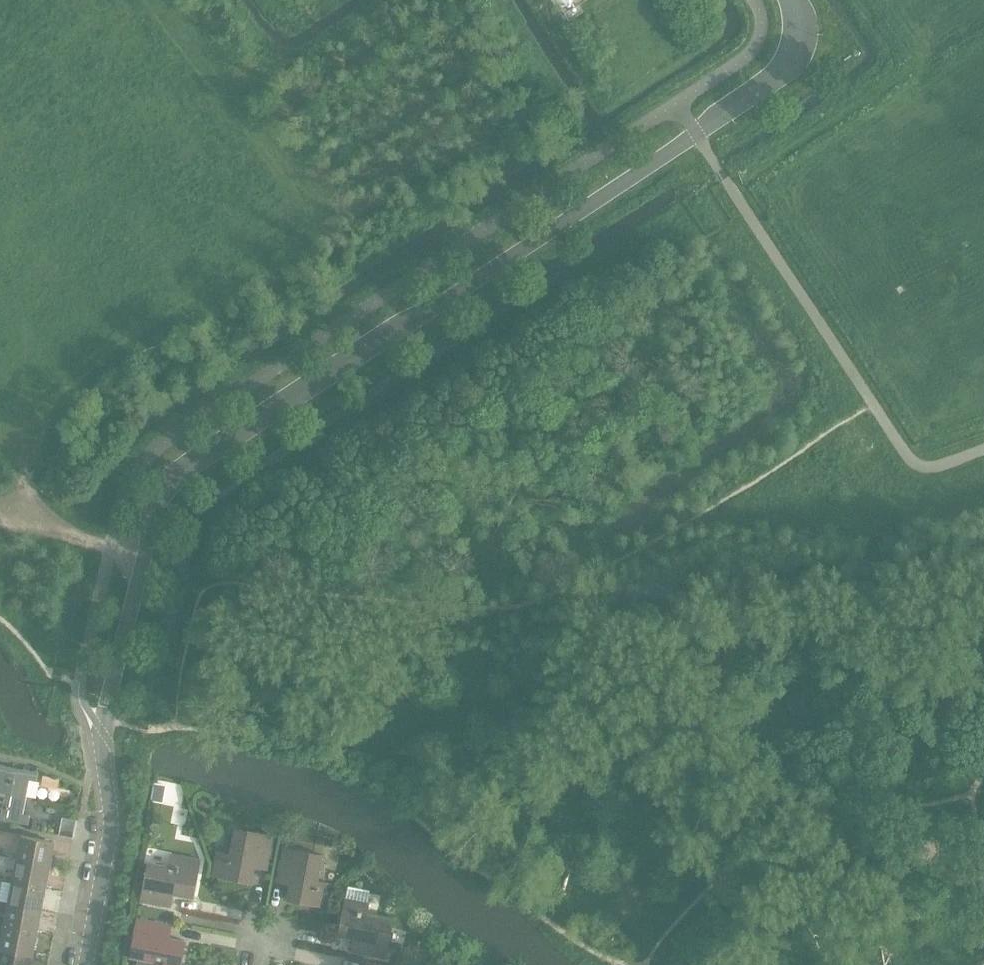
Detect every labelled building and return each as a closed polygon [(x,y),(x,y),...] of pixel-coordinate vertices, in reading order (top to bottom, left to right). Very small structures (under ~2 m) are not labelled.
[(25,797),(29,780),(36,781),(37,772),(0,764),(0,792),(25,797)] [(155,783),(152,801),(163,803),(166,785),(155,783)] [(27,825),(28,819),(29,815),(22,814),(25,797),(0,792),(0,819),(27,825)] [(71,796),(70,804),(78,806),(79,798),(71,796)] [(64,818),(60,835),(73,838),(77,820),(64,818)] [(27,825),(27,829),(36,831),(38,821),(28,819),(27,825)] [(217,852),(213,876),(251,883),(255,863),(268,865),(274,835),(235,828),(230,855),(217,852)] [(21,836),(17,859),(50,865),(54,842),(21,836)] [(284,847),(279,877),(291,880),(287,900),(326,907),(330,884),(317,881),(323,855),(284,847)] [(148,863),(141,901),(166,906),(168,893),(194,898),(201,859),(173,854),(170,867),(148,863)] [(17,859),(13,881),(45,888),(50,865),(17,859)] [(13,881),(9,904),(41,910),(45,888),(13,881)] [(345,897),(338,936),(358,940),(356,953),(386,958),(393,920),(366,915),(369,902),(345,897)] [(9,904),(4,926),(37,932),(41,910),(9,904)] [(130,957),(157,962),(156,964),(181,964),(185,941),(165,937),(167,924),(138,919),(130,957)] [(0,948),(0,949),(33,955),(37,932),(4,926),(0,925),(0,948)] [(33,955),(0,949),(0,964),(31,964),(33,955)]
